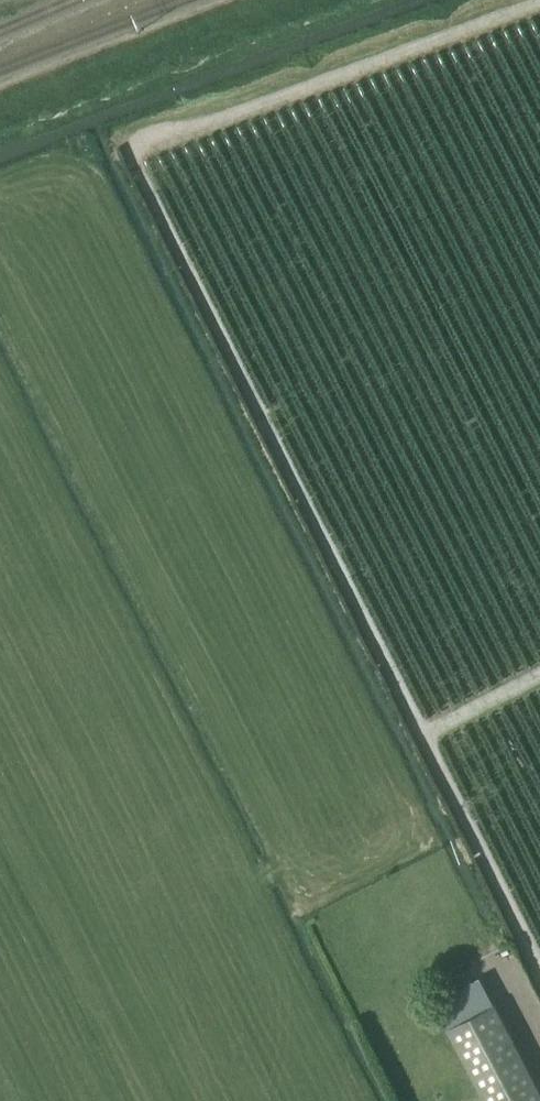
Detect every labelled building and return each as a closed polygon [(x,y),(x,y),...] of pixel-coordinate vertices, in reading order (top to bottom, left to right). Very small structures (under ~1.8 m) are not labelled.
[(448,1029),(484,1098),(486,1100),(539,1100),(539,1090),(495,1004),(448,1029)]
